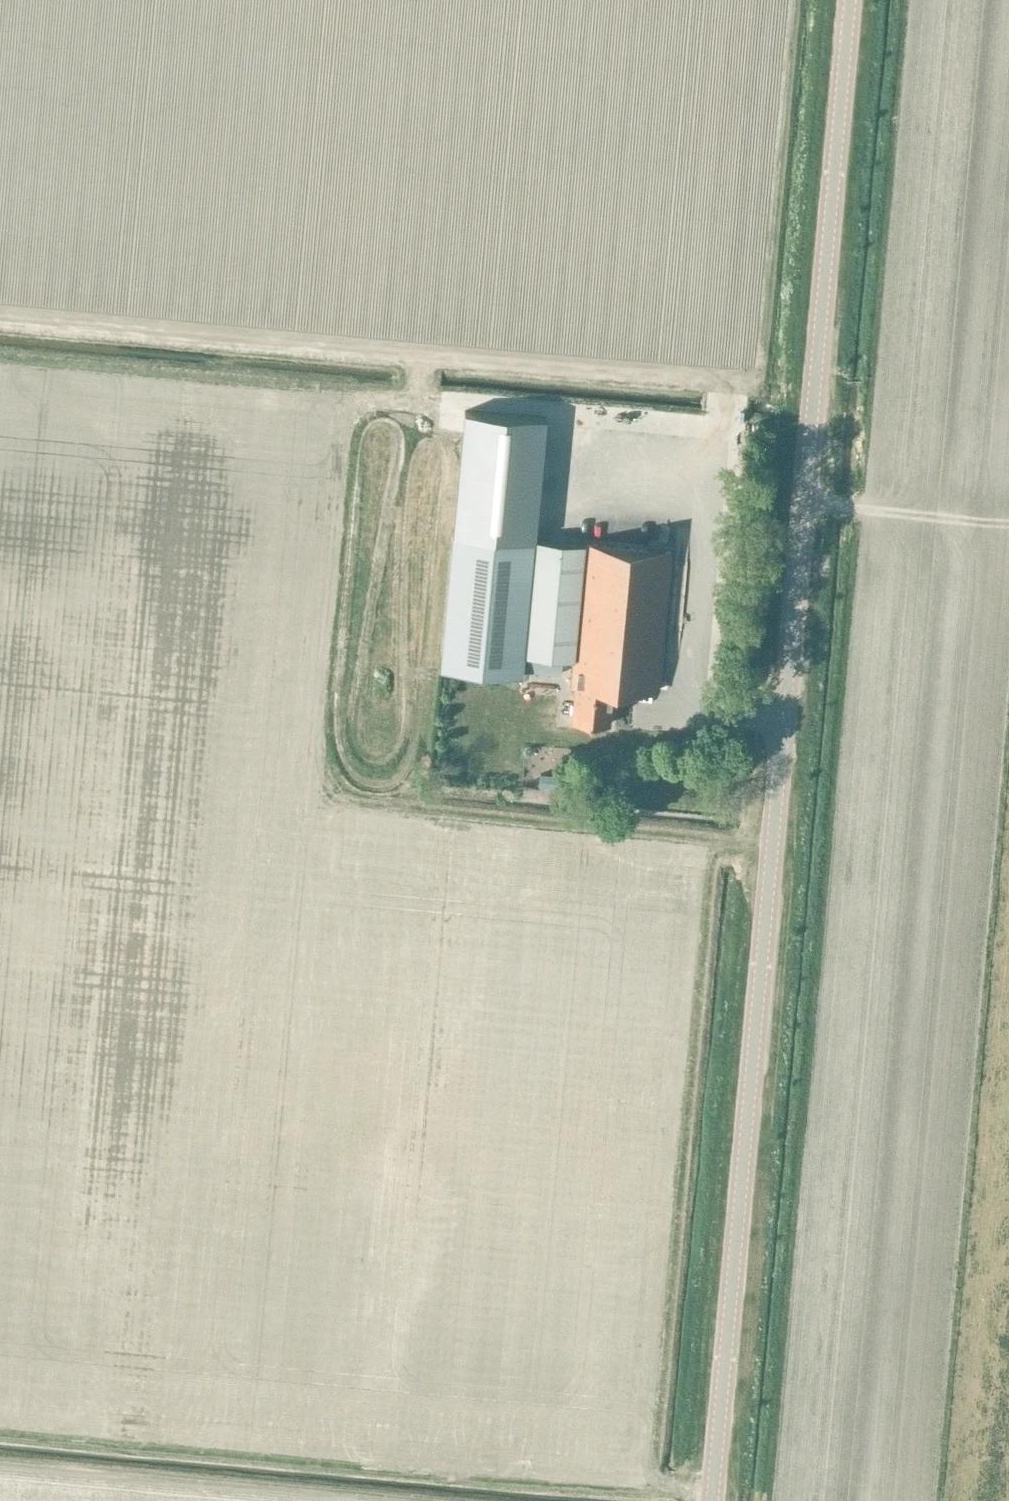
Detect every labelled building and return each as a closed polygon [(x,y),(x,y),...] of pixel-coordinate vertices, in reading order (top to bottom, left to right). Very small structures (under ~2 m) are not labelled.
[(453,531),(440,666),(521,673),(523,654),(526,654),(537,539),(534,539),(546,417),(465,410),(453,531)] [(526,654),(572,659),(583,543),(537,539),(526,654)] [(583,543),(572,659),(570,686),(574,687),(572,721),(608,724),(611,687),(657,691),(671,551),(583,543)] [(689,615),(689,628),(704,626),(703,614),(689,615)] [(524,764),(524,785),(541,785),(541,764),(524,764)]
